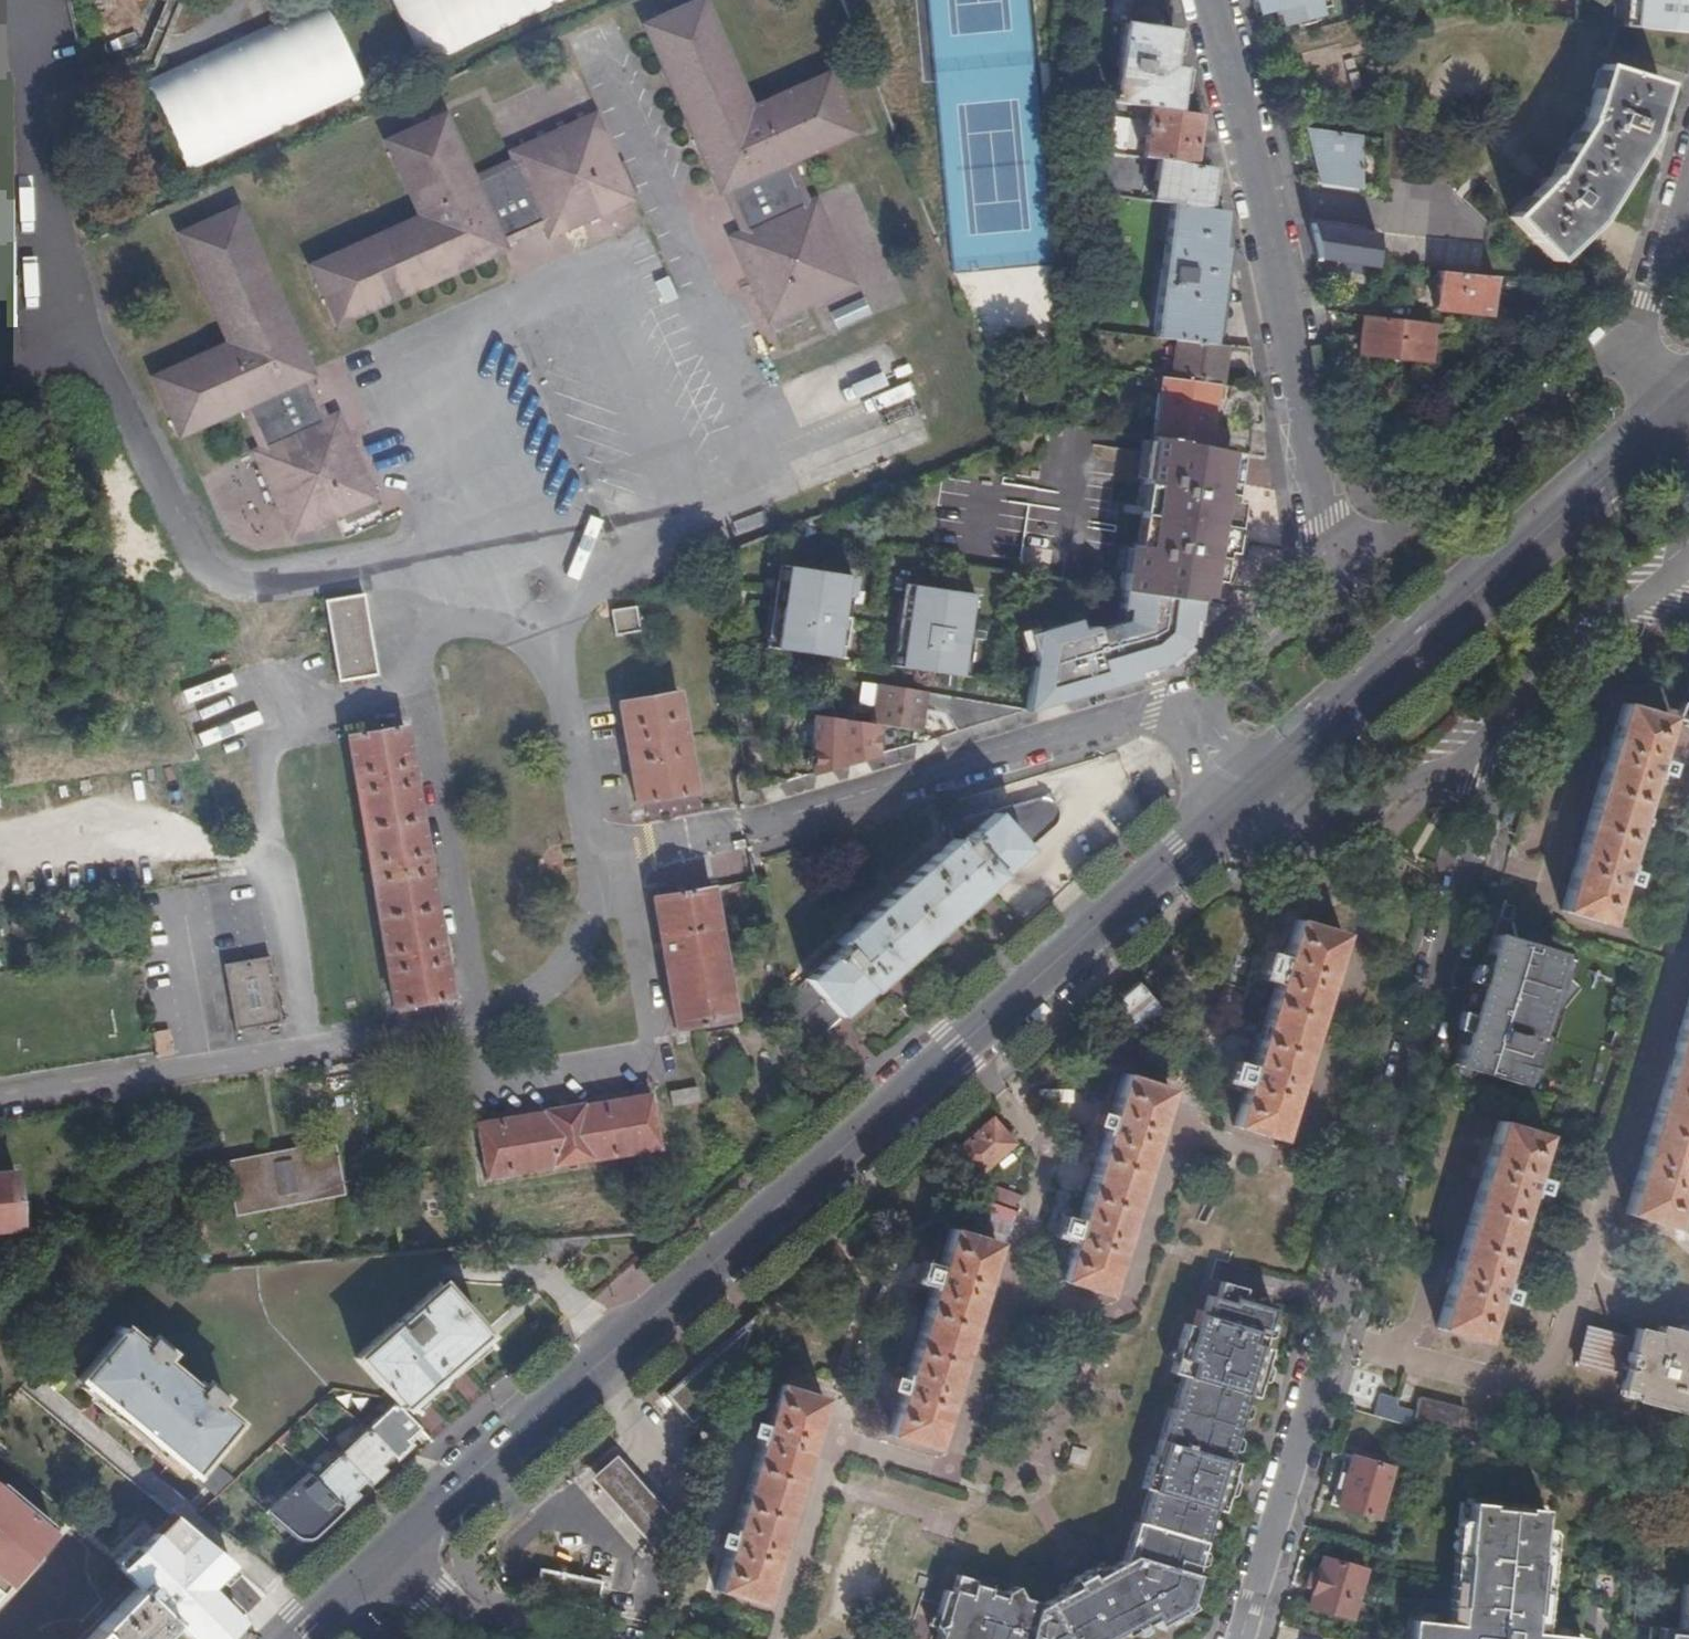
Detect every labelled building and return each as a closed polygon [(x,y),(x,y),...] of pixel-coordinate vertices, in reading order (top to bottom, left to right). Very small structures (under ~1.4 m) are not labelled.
[(141,54),(82,69),(85,83),(151,67),(180,0),(164,0),(141,54)] [(850,282),(813,199),(807,202),(789,161),(851,133),(826,76),(750,107),(702,0),(699,0),(643,26),(719,191),(724,189),(743,231),(731,237),(768,319),(850,282)] [(1081,68),(1082,98),(1148,108),(1175,112),(1181,70),(1170,68),(1174,31),(1123,23),(1121,38),(1108,36),(1110,22),(1113,0),(1091,0),(1088,21),(1082,52),(1080,66),(1081,68)] [(1299,28),(1317,23),(1314,14),(1331,8),(1329,0),(1253,0),(1256,13),(1274,8),(1279,26),(1296,22),(1299,28)] [(1633,27),(1636,0),(1624,0),(1621,25),(1633,27)] [(1688,32),(1688,0),(1636,0),(1633,27),(1665,30),(1688,32)] [(144,82),(185,174),(362,95),(321,2),(144,82)] [(1123,23),(1110,22),(1108,36),(1121,38),(1123,23)] [(1586,119),(1585,121),(1550,177),(1550,178),(1548,177),(1538,190),(1524,204),(1518,209),(1508,216),(1551,260),(1576,237),(1585,228),(1590,222),(1601,207),(1628,164),(1637,150),(1640,144),(1643,139),(1647,129),(1650,120),(1660,85),(1601,65),(1598,82),(1595,92),(1590,105),(1585,118),(1586,119)] [(1175,112),(1148,108),(1142,158),(1155,160),(1190,165),(1197,115),(1175,112)] [(310,265),(336,321),(501,247),(499,242),(542,223),(547,234),(629,197),(592,114),(510,151),(513,158),(470,177),(442,115),(385,141),(420,216),(310,265)] [(1358,136),(1308,129),(1321,185),(1359,190),(1358,136)] [(1190,165),(1155,160),(1149,201),(1170,204),(1203,209),(1209,168),(1190,165)] [(1203,209),(1170,204),(1153,338),(1177,340),(1209,345),(1221,250),(1211,248),(1215,210),(1203,209)] [(293,531),(371,495),(333,413),(322,418),(303,377),(309,374),(234,208),(181,232),(229,341),(155,374),(181,432),(244,404),(262,445),(255,448),(293,531)] [(1308,265),(1375,267),(1376,228),(1310,226),(1308,265)] [(1436,274),(1438,274),(1435,309),(1488,313),(1491,278),(1493,278),(1493,277),(1436,272),(1436,274)] [(1430,338),(1431,323),(1370,316),(1364,315),(1360,354),(1439,361),(1440,339),(1430,338)] [(1441,329),(1470,332),(1470,324),(1442,321),(1441,329)] [(1171,378),(1159,376),(1159,378),(1215,387),(1221,346),(1209,345),(1177,340),(1171,378)] [(1159,378),(1158,378),(1150,436),(1222,447),(1225,422),(1210,420),(1215,387),(1159,378)] [(1130,575),(1123,574),(1120,592),(1193,604),(1222,577),(1236,539),(1224,451),(1222,451),(1222,447),(1150,436),(1149,436),(1142,483),(1153,485),(1144,547),(1134,545),(1130,575)] [(783,566),(770,648),(838,658),(851,577),(783,566)] [(892,667),(960,677),(973,596),(905,586),(892,667)] [(362,592),(324,598),(337,680),(377,672),(362,592)] [(1193,604),(1118,592),(1116,608),(1121,610),(1120,620),(1092,629),(1091,627),(1089,627),(1088,626),(1086,626),(1083,627),(1075,629),(1073,619),(1023,635),(1030,656),(1024,687),(1021,710),(1034,706),(1042,703),(1158,668),(1187,646),(1193,604)] [(615,634),(639,629),(634,605),(609,610),(615,634)] [(876,685),(872,723),(917,732),(920,709),(938,712),(954,730),(1021,710),(876,685)] [(637,800),(695,789),(677,690),(618,701),(637,800)] [(1667,718),(1621,704),(1560,911),(1606,924),(1619,880),(1628,883),(1632,867),(1623,865),(1649,778),(1659,780),(1663,764),(1654,761),(1667,718)] [(872,724),(811,711),(810,774),(874,754),(872,724)] [(451,995),(404,725),(349,734),(394,1006),(451,995)] [(636,823),(696,811),(694,798),(633,810),(636,823)] [(830,946),(835,952),(785,996),(789,1020),(795,1054),(927,937),(1031,843),(1046,830),(1051,825),(1054,823),(1055,820),(1056,816),(1056,813),(1055,809),(1054,806),(1052,804),(1049,802),(1046,800),(1043,799),(1039,798),(1035,798),(1030,800),(948,824),(957,834),(900,884),(830,946)] [(676,1026),(734,1016),(711,885),(653,896),(676,1026)] [(1478,982),(1478,983),(1468,1013),(1460,1011),(1457,1024),(1464,1026),(1449,1079),(1464,1084),(1478,1070),(1519,1082),(1523,1066),(1545,1068),(1563,1008),(1563,1006),(1578,988),(1573,979),(1579,960),(1558,953),(1516,940),(1512,922),(1510,921),(1515,905),(1503,902),(1482,969),(1474,966),(1470,980),(1478,982)] [(1233,1126),(1279,1139),(1340,934),(1295,920),(1282,963),(1273,961),(1269,976),(1277,979),(1253,1060),(1245,1058),(1240,1074),(1248,1077),(1233,1126)] [(270,955),(224,964),(235,1030),(282,1022),(270,955)] [(1672,1051),(1669,1062),(1623,1214),(1670,1228),(1683,1184),(1688,1186),(1688,1169),(1688,1164),(1688,995),(1672,1051)] [(1061,1281),(1106,1295),(1168,1089),(1122,1075),(1109,1118),(1101,1116),(1096,1132),(1104,1134),(1078,1222),(1070,1220),(1066,1235),(1073,1238),(1061,1281)] [(667,1091),(668,1106),(695,1103),(693,1088),(667,1091)] [(166,1104),(164,1092),(144,1096),(147,1108),(166,1104)] [(545,1110),(478,1121),(487,1177),(661,1148),(652,1092),(586,1103),(586,1101),(544,1108),(545,1110)] [(975,1178),(1015,1144),(991,1118),(952,1152),(975,1178)] [(1543,1135),(1498,1121),(1436,1328),(1482,1341),(1495,1297),(1504,1300),(1508,1284),(1500,1282),(1526,1194),(1534,1196),(1539,1181),(1530,1178),(1543,1135)] [(237,1214),(345,1192),(334,1139),(226,1160),(237,1214)] [(16,1171),(0,1173),(0,1228),(22,1226),(16,1171)] [(887,1435),(933,1448),(997,1244),(951,1229),(938,1271),(930,1269),(925,1285),(933,1287),(905,1376),(897,1373),(893,1389),(901,1392),(887,1435)] [(1120,1558),(1101,1569),(1061,1589),(1041,1601),(1018,1595),(1013,1583),(1001,1590),(1001,1591),(986,1587),(987,1581),(954,1573),(949,1589),(942,1587),(937,1603),(944,1606),(934,1638),(1098,1638),(1130,1622),(1147,1613),(1149,1618),(1165,1608),(1187,1597),(1194,1572),(1192,1571),(1195,1562),(1191,1555),(1197,1552),(1206,1525),(1203,1520),(1208,1516),(1229,1447),(1226,1441),(1232,1438),(1241,1411),(1237,1405),(1243,1402),(1251,1375),(1248,1374),(1257,1343),(1260,1344),(1272,1303),(1242,1293),(1244,1285),(1220,1278),(1215,1294),(1207,1292),(1202,1309),(1196,1307),(1191,1323),(1184,1321),(1169,1371),(1180,1374),(1171,1406),(1167,1405),(1152,1454),(1149,1452),(1139,1486),(1146,1488),(1137,1520),(1132,1519),(1120,1558)] [(354,1356),(389,1396),(389,1397),(392,1401),(398,1406),(436,1373),(481,1334),(438,1282),(354,1356)] [(77,1378),(123,1416),(216,1493),(231,1478),(204,1455),(232,1420),(212,1404),(217,1396),(201,1382),(195,1390),(157,1358),(163,1351),(146,1336),(139,1344),(117,1326),(113,1331),(115,1332),(77,1378)] [(1582,1344),(1573,1386),(1618,1396),(1615,1412),(1688,1428),(1688,1349),(1649,1340),(1648,1348),(1629,1344),(1627,1353),(1582,1344)] [(727,1544),(713,1588),(759,1602),(823,1397),(777,1382),(764,1426),(755,1423),(751,1438),(759,1441),(731,1529),(723,1526),(719,1542),(727,1544)] [(1371,1415),(1389,1421),(1396,1399),(1378,1393),(1371,1415)] [(1414,1412),(1394,1408),(1390,1419),(1399,1422),(1404,1423),(1409,1424),(1411,1425),(1412,1420),(1459,1428),(1462,1406),(1417,1397),(1414,1412)] [(392,1401),(366,1426),(389,1452),(393,1457),(408,1443),(404,1438),(417,1425),(399,1408),(398,1406),(392,1401)] [(339,1451),(341,1453),(362,1477),(366,1482),(382,1468),(377,1463),(389,1452),(366,1426),(339,1451)] [(339,1451),(311,1478),(340,1507),(354,1494),(350,1489),(362,1477),(341,1453),(339,1451)] [(618,1454),(593,1476),(658,1552),(684,1530),(618,1454)] [(1390,1467),(1350,1456),(1336,1506),(1376,1518),(1390,1467)] [(291,1533),(311,1535),(340,1507),(311,1478),(305,1471),(278,1497),(265,1509),(264,1510),(291,1533)] [(278,1497),(269,1488),(257,1500),(265,1509),(278,1497)] [(1410,1619),(1408,1638),(1577,1638),(1577,1636),(1530,1631),(1531,1613),(1535,1613),(1540,1562),(1536,1562),(1542,1508),(1470,1502),(1463,1554),(1461,1554),(1456,1605),(1458,1605),(1456,1624),(1410,1619)] [(117,1568),(191,1638),(216,1638),(236,1619),(204,1589),(229,1563),(195,1531),(176,1550),(155,1529),(117,1568)] [(1349,1618),(1363,1569),(1321,1557),(1307,1605),(1349,1618)] [(538,1569),(532,1598),(594,1610),(600,1581),(538,1569)] [(1681,1584),(1676,1629),(1670,1628),(1669,1638),(1688,1638),(1688,1584),(1681,1584)] [(109,1617),(132,1638),(154,1638),(172,1621),(138,1589),(109,1617)] [(1168,1614),(1165,1608),(1149,1618),(1152,1622),(1168,1614)] [(109,1617),(87,1638),(132,1638),(109,1617)]
